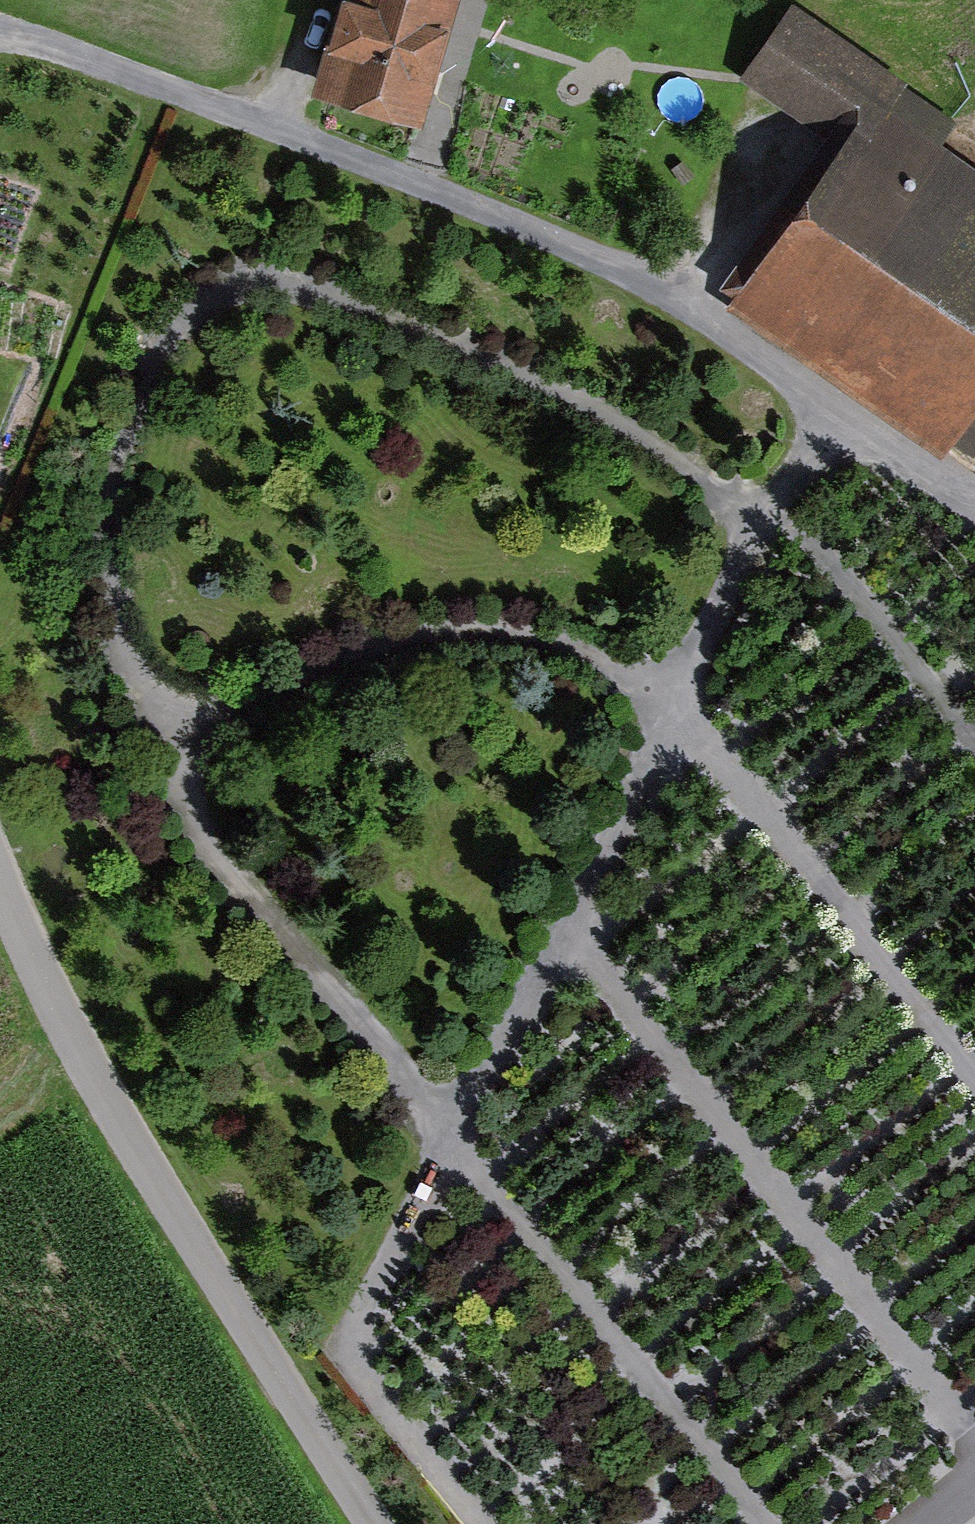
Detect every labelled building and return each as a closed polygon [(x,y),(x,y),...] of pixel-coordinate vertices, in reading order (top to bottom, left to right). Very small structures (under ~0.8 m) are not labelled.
[(309,92),(425,125),(461,0),(336,0),(309,92)] [(901,104),(915,84),(799,3),(748,77),(831,135),(717,297),(950,460),(974,425),(974,156),(901,104)]
